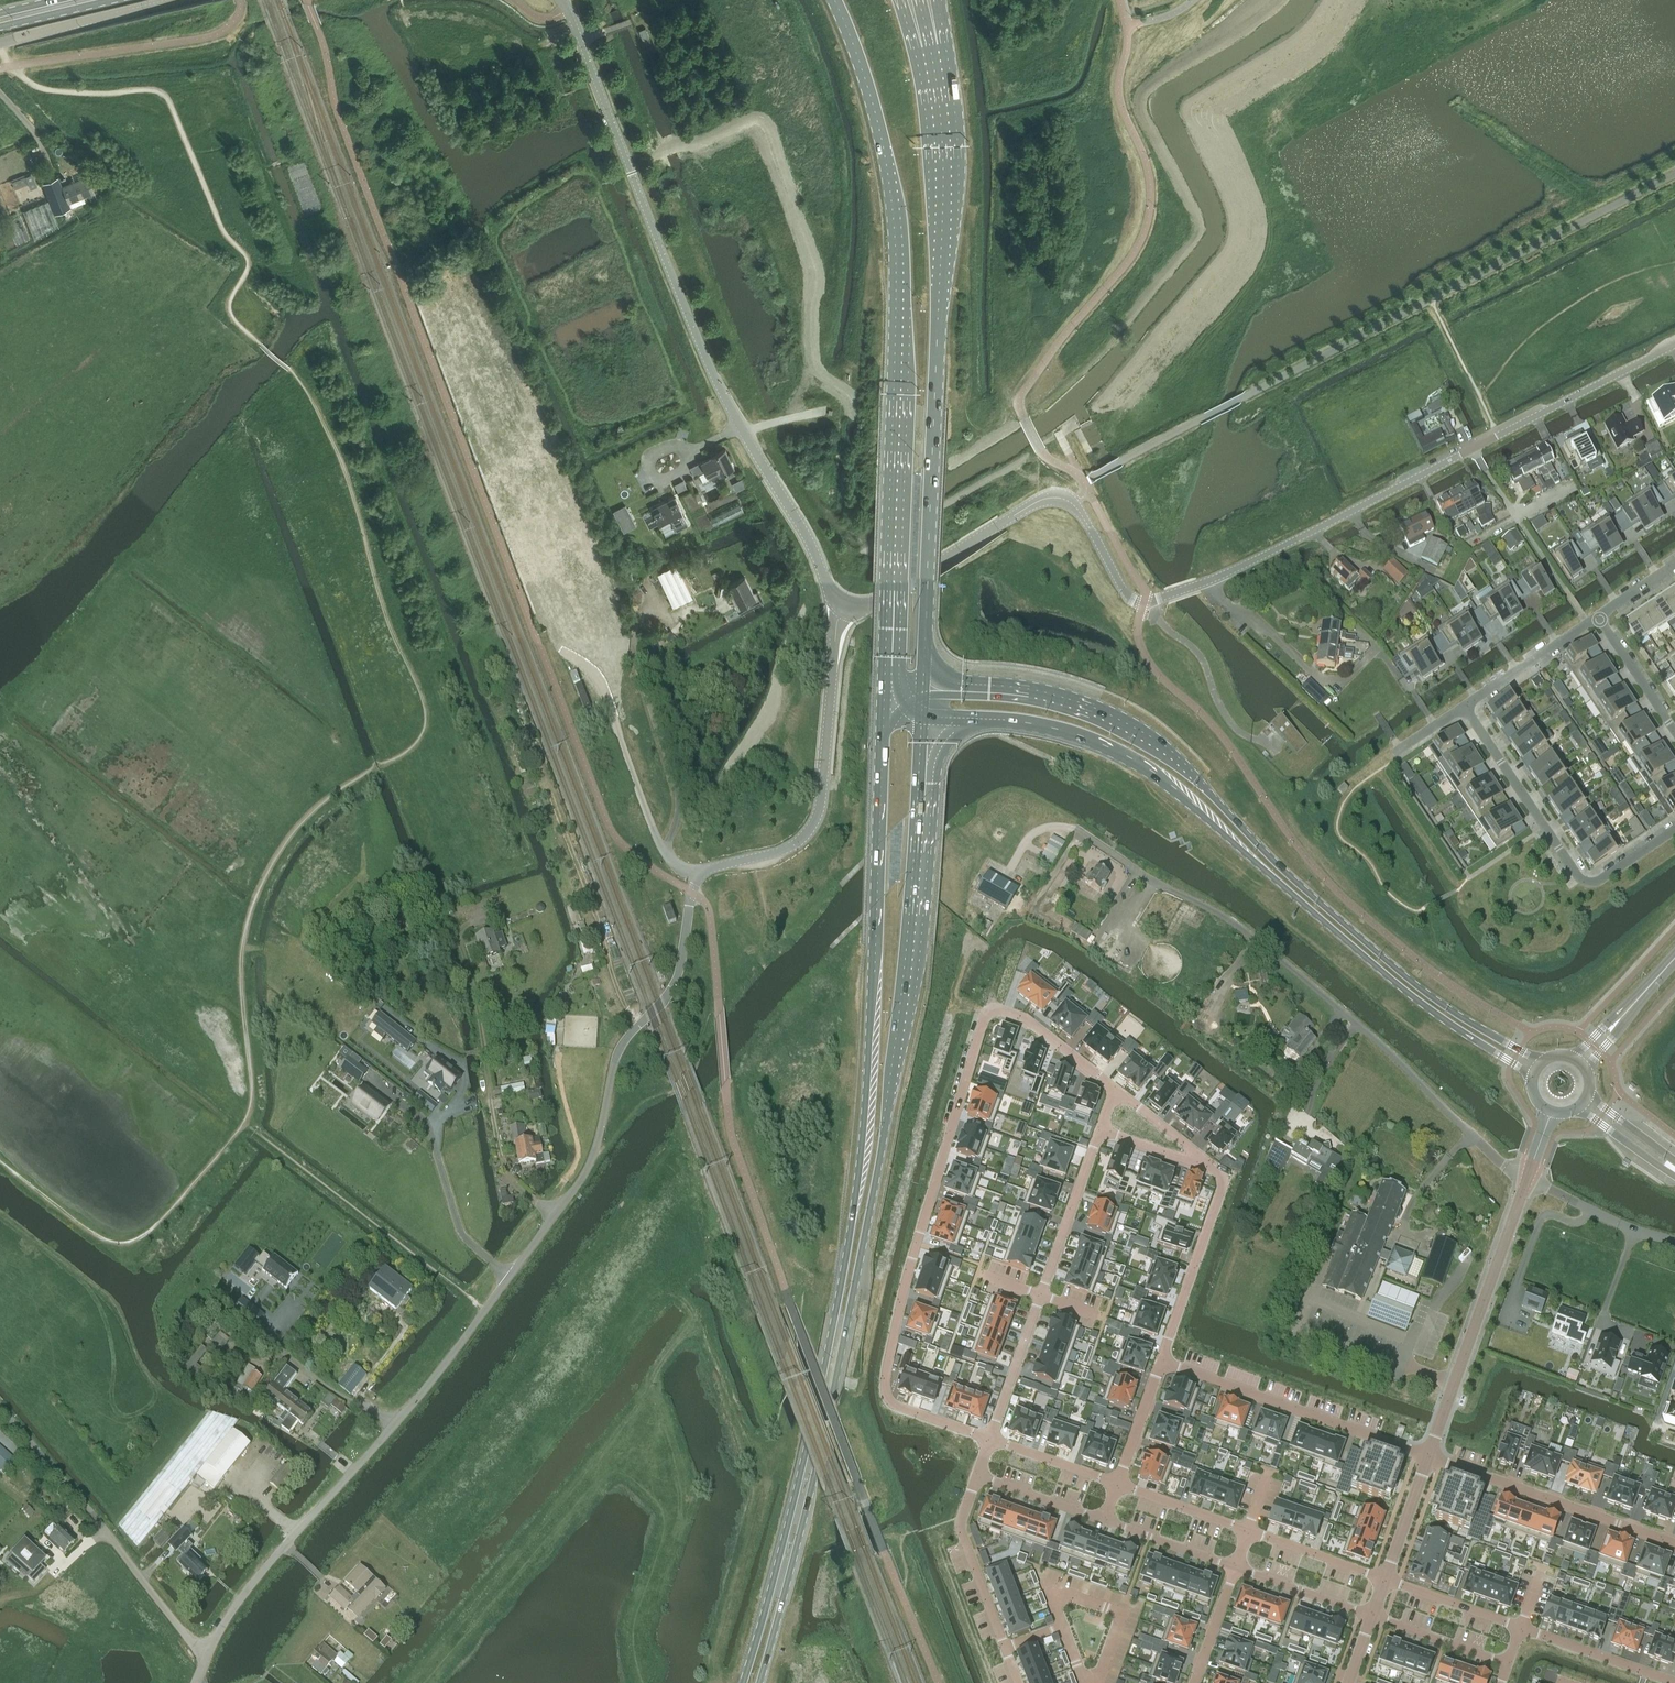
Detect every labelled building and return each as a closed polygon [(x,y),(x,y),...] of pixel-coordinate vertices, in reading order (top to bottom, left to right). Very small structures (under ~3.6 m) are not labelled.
[(32,174),(26,176),(31,189),(37,186),(32,174)] [(86,201),(83,196),(94,192),(88,176),(62,187),(58,177),(43,183),(56,214),(86,201)] [(25,177),(12,182),(15,188),(28,183),(25,177)] [(48,200),(23,211),(34,238),(58,224),(48,200)] [(1647,405),(1653,417),(1659,414),(1663,423),(1674,417),(1674,393),(1670,396),(1662,400),(1661,397),(1647,405)] [(1438,402),(1428,407),(1431,413),(1441,408),(1438,402)] [(1419,411),(1406,417),(1409,424),(1422,417),(1419,411)] [(1626,426),(1621,417),(1605,425),(1617,449),(1633,441),(1632,438),(1642,432),(1636,420),(1628,424),(1628,425),(1626,426)] [(1449,421),(1444,424),(1450,435),(1454,433),(1449,421)] [(1415,436),(1419,434),(1415,426),(1411,428),(1415,436)] [(1421,448),(1443,438),(1439,431),(1422,439),(1421,435),(1416,437),(1421,448)] [(1563,446),(1569,458),(1574,456),(1580,468),(1601,457),(1591,438),(1590,438),(1591,440),(1586,442),(1582,443),(1579,438),(1563,446)] [(1655,440),(1644,446),(1650,458),(1661,453),(1655,440)] [(1545,446),(1535,451),(1545,470),(1547,470),(1549,474),(1554,484),(1559,482),(1550,464),(1553,462),(1545,446)] [(702,461),(710,478),(720,473),(720,474),(735,467),(726,448),(711,456),(711,457),(702,461)] [(1535,451),(1524,457),(1533,473),(1537,471),(1539,475),(1540,474),(1543,478),(1549,474),(1547,470),(1545,470),(1535,451)] [(1524,457),(1514,462),(1522,478),(1533,473),(1524,457)] [(702,461),(690,467),(695,476),(706,470),(702,461)] [(1522,478),(1514,462),(1504,467),(1512,483),(1522,478)] [(1092,481),(1097,478),(1097,477),(1093,471),(1093,470),(1087,473),(1088,474),(1091,480),(1092,481)] [(1662,485),(1671,498),(1674,495),(1674,476),(1662,485)] [(1539,477),(1535,479),(1541,491),(1545,489),(1539,477)] [(746,478),(740,480),(744,488),(749,485),(746,478)] [(1542,492),(1539,487),(1538,486),(1534,487),(1531,481),(1525,484),(1529,490),(1532,497),(1542,492)] [(1488,524),(1485,517),(1491,517),(1490,505),(1484,506),(1473,483),(1463,488),(1475,511),(1479,518),(1477,519),(1481,527),(1488,524)] [(1463,488),(1454,493),(1465,516),(1475,511),(1463,488)] [(1637,502),(1653,526),(1660,521),(1652,510),(1660,505),(1652,492),(1637,502)] [(1457,520),(1465,516),(1454,493),(1446,497),(1457,520)] [(677,530),(689,524),(682,511),(683,511),(676,497),(652,509),(659,522),(670,517),(672,521),(671,522),(673,524),(677,530)] [(1457,520),(1446,497),(1437,502),(1446,519),(1451,516),(1454,522),(1457,520)] [(1615,513),(1621,509),(1614,499),(1609,503),(1615,513)] [(1611,509),(1607,502),(1601,506),(1606,513),(1611,509)] [(1653,526),(1637,502),(1622,512),(1631,525),(1639,519),(1646,530),(1653,526)] [(1407,543),(1433,530),(1425,514),(1399,527),(1407,543)] [(1593,524),(1612,553),(1619,549),(1612,537),(1620,532),(1608,514),(1593,524)] [(1612,553),(1593,524),(1578,534),(1590,552),(1598,547),(1605,558),(1612,553)] [(1467,535),(1473,531),(1471,526),(1464,529),(1467,535)] [(1481,532),(1478,526),(1472,529),(1475,535),(1481,532)] [(1456,530),(1460,538),(1467,535),(1462,527),(1456,530)] [(1514,530),(1501,539),(1510,551),(1522,543),(1514,530)] [(1430,539),(1421,559),(1437,567),(1447,547),(1430,539)] [(1567,542),(1552,552),(1571,581),(1579,576),(1571,565),(1579,559),(1567,542)] [(1489,543),(1481,549),(1493,566),(1501,560),(1489,543)] [(1364,570),(1357,577),(1356,575),(1342,560),(1329,573),(1348,590),(1358,579),(1365,585),(1372,578),(1364,570)] [(1398,584),(1408,574),(1393,560),(1383,570),(1398,584)] [(692,594),(677,564),(658,573),(674,607),(681,604),(693,598),(692,594)] [(1538,587),(1546,598),(1553,593),(1534,564),(1518,575),(1530,592),(1538,587)] [(745,577),(730,585),(741,606),(756,598),(745,577)] [(1493,592),(1512,620),(1519,616),(1511,605),(1519,599),(1508,582),(1493,592)] [(1672,591),(1663,597),(1674,615),(1674,595),(1672,591)] [(1512,620),(1493,592),(1478,602),(1490,619),(1498,614),(1505,625),(1512,620)] [(1674,619),(1674,615),(1663,597),(1654,604),(1667,624),(1674,619)] [(1410,602),(1400,609),(1406,616),(1415,609),(1410,602)] [(1654,604),(1644,610),(1658,630),(1667,624),(1654,604)] [(1452,619),(1471,648),(1478,643),(1471,632),(1479,627),(1467,609),(1452,619)] [(1644,610),(1635,616),(1649,637),(1658,630),(1644,610)] [(1639,643),(1649,637),(1635,616),(1625,623),(1639,643)] [(1471,648),(1452,619),(1437,629),(1449,647),(1457,641),(1465,652),(1471,648)] [(1320,638),(1338,640),(1354,642),(1355,636),(1345,635),(1346,633),(1339,632),(1340,626),(1322,623),(1320,638)] [(670,631),(663,636),(668,644),(675,639),(670,631)] [(1412,646),(1431,675),(1438,670),(1430,659),(1438,654),(1426,636),(1412,646)] [(1320,638),(1318,650),(1353,655),(1353,650),(1344,649),(1344,647),(1337,646),(1338,640),(1320,638)] [(1561,658),(1571,673),(1589,661),(1584,653),(1595,646),(1590,639),(1561,658)] [(1431,675),(1412,646),(1397,656),(1408,674),(1417,668),(1424,680),(1431,675)] [(1353,655),(1318,650),(1316,665),(1334,667),(1335,659),(1352,661),(1353,655)] [(1659,652),(1664,659),(1668,656),(1663,650),(1659,652)] [(1664,659),(1659,652),(1655,655),(1660,661),(1664,659)] [(1571,673),(1580,687),(1609,668),(1605,661),(1594,668),(1589,661),(1571,673)] [(1670,667),(1666,662),(1662,665),(1665,670),(1670,667)] [(1609,668),(1580,687),(1590,702),(1608,690),(1603,682),(1614,675),(1609,668)] [(570,673),(574,683),(580,680),(576,671),(570,673)] [(1309,680),(1302,687),(1319,704),(1326,697),(1309,680)] [(581,684),(575,686),(584,711),(591,708),(581,684)] [(1608,690),(1590,702),(1600,716),(1629,697),(1624,690),(1613,697),(1608,690)] [(1502,708),(1507,715),(1520,706),(1511,692),(1486,708),(1491,715),(1502,708)] [(1629,697),(1600,716),(1609,730),(1627,718),(1622,711),(1633,703),(1629,697)] [(1524,703),(1520,706),(1507,715),(1496,722),(1501,730),(1512,722),(1517,729),(1530,721),(1534,718),(1524,703)] [(1632,726),(1627,718),(1609,730),(1619,745),(1624,742),(1648,725),(1643,719),(1632,726)] [(1530,721),(1517,729),(1522,737),(1511,745),(1516,751),(1540,735),(1530,721)] [(1286,722),(1276,732),(1297,754),(1307,744),(1287,722),(1286,722)] [(1633,756),(1647,747),(1641,740),(1653,732),(1648,725),(1624,742),(1633,756)] [(1432,744),(1442,759),(1455,750),(1450,743),(1461,736),(1456,728),(1432,744)] [(1540,735),(1516,751),(1520,758),(1531,751),(1536,758),(1549,750),(1540,735)] [(1549,750),(1536,758),(1541,766),(1530,773),(1535,780),(1559,764),(1563,761),(1553,747),(1549,750)] [(1652,755),(1647,747),(1633,756),(1629,759),(1639,773),(1667,754),(1663,747),(1652,755)] [(1455,750),(1442,759),(1451,773),(1447,776),(1447,777),(1476,757),(1471,751),(1460,758),(1455,750)] [(1649,788),(1653,785),(1666,777),(1661,768),(1672,761),(1667,754),(1639,773),(1649,788)] [(1481,764),(1476,757),(1447,777),(1457,791),(1475,779),(1469,772),(1481,764)] [(1559,764),(1535,780),(1540,787),(1551,780),(1556,788),(1569,779),(1559,764)] [(1408,782),(1414,777),(1410,770),(1403,775),(1408,782)] [(1569,779),(1556,788),(1561,795),(1550,802),(1555,809),(1579,793),(1583,790),(1573,776),(1569,779)] [(1663,800),(1674,792),(1674,781),(1671,783),(1666,777),(1653,785),(1663,800)] [(1421,778),(1410,785),(1415,793),(1426,786),(1421,778)] [(1480,787),(1475,779),(1457,791),(1467,806),(1495,786),(1491,779),(1480,787)] [(1337,790),(1341,794),(1348,788),(1343,784),(1337,790)] [(1476,820),(1494,808),(1489,801),(1500,793),(1495,786),(1467,806),(1476,820)] [(1663,800),(1672,814),(1674,812),(1674,792),(1663,800)] [(1579,793),(1555,809),(1559,816),(1570,809),(1575,816),(1588,807),(1579,793)] [(1426,798),(1421,801),(1427,810),(1432,807),(1426,798)] [(1602,818),(1593,804),(1588,807),(1575,816),(1580,824),(1569,831),(1574,838),(1602,818)] [(1486,834),(1515,815),(1510,808),(1499,816),(1494,808),(1476,820),(1486,834)] [(1440,815),(1434,819),(1437,824),(1444,820),(1440,815)] [(1515,815),(1486,834),(1496,849),(1514,837),(1508,829),(1519,822),(1515,815)] [(1595,845),(1612,833),(1602,818),(1574,838),(1578,845),(1589,837),(1595,845)] [(1444,834),(1447,839),(1452,835),(1453,835),(1450,830),(1444,834)] [(1622,848),(1612,833),(1595,845),(1599,852),(1588,860),(1593,867),(1622,848)] [(1457,843),(1452,835),(1447,839),(1452,846),(1457,843)] [(1457,854),(1461,860),(1467,856),(1463,850),(1457,854)] [(1087,885),(1099,893),(1100,891),(1101,890),(1103,891),(1106,884),(1105,884),(1109,875),(1097,868),(1092,876),(1089,875),(1085,882),(1088,884),(1087,885)] [(988,873),(977,892),(1006,909),(1012,899),(1006,895),(1011,886),(988,873)] [(670,906),(663,909),(668,924),(676,921),(670,906)] [(1070,930),(1086,940),(1091,933),(1075,923),(1070,930)] [(476,936),(484,958),(500,953),(498,949),(507,946),(502,932),(493,935),(492,931),(476,936)] [(588,941),(580,943),(584,954),(591,952),(588,941)] [(1021,990),(1018,994),(1029,1003),(1029,1004),(1046,982),(1034,973),(1038,968),(1032,963),(1024,973),(1030,978),(1027,981),(1027,980),(1020,989),(1021,990)] [(591,964),(580,968),(582,974),(593,970),(591,964)] [(1274,971),(1260,975),(1262,983),(1276,980),(1274,971)] [(1046,982),(1029,1004),(1037,1010),(1038,1009),(1042,1013),(1052,1000),(1057,1004),(1059,1001),(1067,991),(1071,987),(1064,982),(1057,991),(1046,982)] [(1064,1005),(1050,1024),(1057,1030),(1059,1028),(1062,1030),(1079,1008),(1069,1000),(1073,995),(1067,991),(1059,1001),(1064,1005)] [(1247,991),(1234,992),(1235,1003),(1248,1001),(1247,991)] [(1079,1008),(1062,1030),(1064,1032),(1063,1034),(1071,1040),(1085,1022),(1090,1026),(1098,1015),(1093,1011),(1089,1016),(1079,1008)] [(380,1013),(371,1023),(377,1028),(373,1032),(383,1040),(386,1035),(407,1052),(416,1042),(380,1013)] [(548,1015),(545,1034),(554,1036),(557,1017),(548,1015)] [(1095,1030),(1083,1045),(1087,1048),(1087,1049),(1095,1055),(1112,1034),(1100,1025),(1104,1020),(1098,1015),(1090,1026),(1095,1030)] [(1287,1050),(1284,1054),(1285,1057),(1287,1059),(1289,1061),(1292,1062),(1295,1063),(1298,1059),(1299,1060),(1291,1071),(1298,1077),(1307,1066),(1300,1060),(1315,1040),(1309,1035),(1314,1028),(1299,1015),(1288,1029),(1296,1035),(1286,1049),(1287,1050)] [(997,1043),(992,1057),(1005,1061),(1002,1072),(1010,1075),(1017,1055),(1010,1052),(1011,1047),(1012,1048),(1014,1041),(1017,1032),(1012,1030),(1012,1029),(1006,1027),(1006,1028),(1003,1027),(1000,1035),(999,1035),(997,1043)] [(1112,1034),(1095,1055),(1095,1056),(1096,1055),(1108,1064),(1111,1060),(1111,1061),(1118,1052),(1117,1052),(1119,1049),(1126,1054),(1134,1043),(1128,1038),(1124,1043),(1122,1042),(1112,1034)] [(1131,1058),(1117,1075),(1118,1076),(1123,1081),(1124,1080),(1127,1083),(1127,1084),(1146,1060),(1135,1052),(1139,1047),(1134,1043),(1126,1054),(1131,1058)] [(345,1047),(340,1054),(347,1060),(341,1068),(359,1082),(367,1071),(358,1064),(361,1060),(353,1053),(345,1047)] [(1026,1065),(1021,1078),(1033,1082),(1029,1093),(1038,1096),(1045,1076),(1037,1073),(1039,1067),(1040,1067),(1042,1062),(1041,1062),(1044,1053),(1040,1052),(1041,1050),(1032,1047),(1029,1055),(1026,1054),(1023,1064),(1026,1065)] [(510,1054),(498,1056),(499,1063),(511,1061),(510,1054)] [(435,1055),(425,1068),(433,1075),(428,1083),(433,1087),(432,1087),(434,1089),(435,1088),(440,1092),(446,1085),(451,1089),(461,1077),(435,1055)] [(530,1056),(523,1058),(525,1065),(532,1064),(530,1056)] [(1146,1060),(1127,1084),(1134,1089),(1135,1088),(1138,1091),(1152,1074),(1158,1079),(1166,1068),(1160,1063),(1156,1068),(1154,1067),(1146,1060)] [(1052,1084),(1047,1098),(1061,1103),(1058,1109),(1066,1111),(1070,1099),(1063,1096),(1066,1089),(1069,1082),(1068,1081),(1071,1073),(1069,1072),(1069,1071),(1060,1068),(1060,1069),(1057,1068),(1054,1077),(1054,1076),(1051,1084),(1052,1084)] [(1155,1095),(1149,1102),(1151,1104),(1151,1105),(1158,1110),(1159,1110),(1161,1111),(1167,1104),(1172,1099),(1171,1098),(1176,1093),(1181,1097),(1189,1086),(1183,1082),(1180,1087),(1169,1077),(1160,1089),(1159,1088),(1154,1095),(1155,1095)] [(523,1082),(500,1087),(502,1096),(525,1091),(523,1082)] [(1186,1101),(1175,1115),(1180,1120),(1179,1121),(1186,1126),(1203,1105),(1191,1095),(1194,1090),(1189,1086),(1181,1097),(1186,1101)] [(365,1087),(354,1102),(377,1121),(389,1105),(365,1087)] [(1070,1099),(1066,1111),(1073,1114),(1074,1113),(1089,1118),(1093,1108),(1094,1108),(1097,1099),(1096,1099),(1098,1094),(1095,1093),(1096,1091),(1086,1088),(1085,1089),(1082,1088),(1078,1102),(1070,1099)] [(537,1091),(527,1093),(529,1101),(538,1099),(537,1091)] [(974,1092),(970,1103),(997,1113),(1003,1094),(997,1091),(994,1099),(974,1092)] [(405,1094),(402,1098),(409,1103),(412,1099),(405,1094)] [(425,1095),(419,1102),(431,1112),(437,1105),(425,1095)] [(969,1108),(967,1113),(968,1114),(967,1116),(986,1122),(984,1128),(990,1131),(997,1113),(970,1103),(970,1104),(971,1104),(970,1108),(969,1108)] [(1203,1105),(1186,1126),(1192,1131),(1193,1130),(1199,1134),(1210,1120),(1215,1124),(1213,1126),(1214,1126),(1223,1114),(1218,1109),(1215,1114),(1203,1105)] [(1219,1130),(1208,1143),(1211,1145),(1210,1146),(1218,1153),(1219,1152),(1222,1154),(1225,1149),(1226,1150),(1232,1142),(1231,1142),(1238,1133),(1226,1123),(1233,1114),(1227,1109),(1223,1114),(1214,1126),(1219,1130)] [(512,1135),(510,1135),(511,1143),(515,1142),(516,1152),(541,1148),(539,1137),(525,1140),(524,1134),(526,1133),(525,1125),(510,1127),(512,1135)] [(962,1134),(960,1140),(986,1149),(990,1138),(988,1137),(990,1131),(984,1128),(982,1135),(965,1129),(962,1135),(962,1134)] [(1042,1133),(1039,1140),(1045,1142),(1041,1154),(1068,1164),(1069,1160),(1070,1160),(1073,1153),(1072,1153),(1072,1152),(1052,1144),(1054,1137),(1042,1133)] [(958,1146),(956,1152),(975,1159),(973,1165),(979,1167),(986,1149),(960,1140),(958,1146)] [(1292,1144),(1292,1145),(1291,1146),(1292,1146),(1292,1147),(1292,1148),(1293,1148),(1294,1148),(1295,1148),(1291,1155),(1297,1159),(1296,1161),(1305,1166),(1306,1164),(1308,1165),(1311,1160),(1324,1169),(1315,1185),(1326,1192),(1339,1168),(1343,1161),(1335,1156),(1326,1151),(1330,1150),(1328,1144),(1322,1145),(1323,1150),(1321,1148),(1312,1143),(1307,1151),(1306,1150),(1308,1147),(1300,1143),(1298,1146),(1297,1145),(1297,1144),(1296,1144),(1296,1143),(1295,1143),(1294,1143),(1293,1143),(1293,1144),(1292,1144)] [(1273,1145),(1264,1165),(1277,1173),(1288,1153),(1273,1145)] [(541,1148),(516,1152),(518,1163),(536,1160),(536,1164),(544,1162),(550,1161),(549,1153),(542,1154),(541,1148)] [(1110,1165),(1105,1179),(1118,1183),(1115,1191),(1124,1194),(1131,1174),(1124,1172),(1124,1170),(1127,1163),(1130,1154),(1127,1153),(1127,1152),(1119,1149),(1119,1150),(1116,1149),(1113,1158),(1112,1157),(1109,1165),(1110,1165)] [(1030,1165),(1028,1171),(1041,1176),(1043,1169),(1063,1177),(1064,1175),(1065,1176),(1067,1169),(1066,1169),(1068,1164),(1041,1154),(1040,1155),(1043,1156),(1039,1168),(1030,1165)] [(1131,1174),(1124,1194),(1132,1197),(1136,1186),(1149,1191),(1159,1165),(1150,1162),(1149,1163),(1144,1161),(1138,1177),(1131,1174)] [(949,1177),(976,1187),(981,1175),(983,1176),(985,1169),(979,1167),(973,1165),(971,1171),(968,1170),(962,1168),(954,1165),(953,1166),(952,1166),(950,1173),(951,1173),(950,1177),(949,1177)] [(1159,1165),(1149,1191),(1150,1192),(1163,1196),(1159,1207),(1168,1210),(1175,1190),(1167,1187),(1168,1187),(1172,1177),(1171,1176),(1173,1171),(1159,1167),(1160,1166),(1159,1165)] [(1028,1171),(1026,1177),(1032,1180),(1028,1192),(1055,1202),(1056,1201),(1055,1201),(1056,1197),(1057,1197),(1059,1191),(1059,1190),(1059,1189),(1038,1182),(1041,1176),(1028,1171)] [(1175,1190),(1168,1210),(1175,1213),(1179,1204),(1191,1208),(1195,1195),(1198,1196),(1202,1186),(1199,1185),(1201,1177),(1193,1174),(1192,1176),(1188,1175),(1185,1183),(1184,1183),(1182,1188),(1183,1188),(1182,1192),(1175,1190)] [(946,1186),(945,1190),(966,1198),(964,1204),(976,1208),(978,1202),(972,1200),(976,1187),(949,1177),(946,1186)] [(1344,1235),(1339,1232),(1331,1252),(1334,1253),(1336,1254),(1323,1288),(1338,1294),(1338,1293),(1360,1302),(1378,1259),(1393,1221),(1398,1219),(1400,1214),(1398,1209),(1405,1192),(1382,1182),(1378,1194),(1367,1221),(1352,1215),(1344,1235)] [(1353,1195),(1367,1201),(1370,1194),(1356,1188),(1353,1195)] [(512,1196),(507,1197),(506,1190),(500,1191),(503,1205),(514,1202),(512,1196)] [(1017,1202),(1015,1208),(1021,1211),(1027,1213),(1029,1207),(1050,1214),(1052,1210),(1053,1210),(1055,1202),(1028,1192),(1023,1204),(1017,1202)] [(943,1203),(940,1212),(941,1213),(940,1216),(965,1225),(969,1213),(974,1215),(976,1208),(964,1204),(961,1210),(943,1203)] [(1092,1209),(1090,1215),(1116,1224),(1120,1213),(1126,1215),(1129,1207),(1117,1203),(1114,1210),(1095,1204),(1093,1210),(1092,1209)] [(1021,1211),(1015,1228),(1040,1237),(1044,1226),(1025,1219),(1027,1213),(1021,1211)] [(1089,1221),(1087,1227),(1106,1234),(1103,1240),(1110,1242),(1116,1224),(1090,1215),(1088,1221),(1089,1221)] [(940,1216),(936,1227),(961,1236),(965,1225),(940,1216)] [(1156,1217),(1153,1225),(1161,1228),(1156,1241),(1170,1246),(1177,1249),(1178,1249),(1186,1252),(1187,1249),(1188,1249),(1191,1241),(1190,1240),(1191,1238),(1183,1234),(1175,1231),(1175,1232),(1174,1231),(1176,1224),(1156,1217)] [(933,1229),(930,1238),(950,1245),(948,1253),(960,1257),(963,1249),(957,1247),(961,1236),(936,1227),(935,1230),(933,1229)] [(1293,1236),(1295,1237),(1298,1237),(1300,1236),(1301,1234),(1301,1231),(1300,1229),(1299,1227),(1296,1227),(1294,1228),(1292,1229),(1291,1232),(1292,1234),(1293,1236)] [(1015,1228),(1011,1240),(1036,1249),(1040,1237),(1015,1228)] [(1442,1286),(1456,1245),(1435,1237),(1421,1279),(1442,1286)] [(1081,1239),(1078,1248),(1079,1248),(1078,1251),(1104,1260),(1110,1242),(1103,1240),(1101,1246),(1081,1239)] [(1011,1240),(1007,1251),(1033,1260),(1032,1259),(1036,1249),(1011,1240)] [(248,1248),(234,1266),(237,1268),(245,1274),(255,1262),(264,1269),(262,1270),(263,1271),(271,1277),(277,1282),(286,1288),(286,1289),(298,1274),(297,1273),(289,1267),(283,1262),(275,1256),(275,1255),(274,1255),(271,1259),(264,1253),(259,1258),(259,1257),(251,1251),(248,1248)] [(1386,1271),(1406,1278),(1414,1256),(1394,1249),(1386,1271)] [(986,1250),(984,1256),(991,1258),(993,1252),(986,1250)] [(1148,1250),(1145,1258),(1152,1260),(1146,1275),(1149,1276),(1149,1275),(1172,1284),(1175,1276),(1173,1275),(1176,1269),(1158,1262),(1161,1255),(1148,1250)] [(1007,1251),(1002,1263),(1029,1272),(1033,1260),(1007,1251)] [(1078,1251),(1074,1262),(1100,1271),(1104,1260),(1078,1251)] [(926,1258),(922,1269),(948,1279),(952,1267),(958,1269),(961,1262),(949,1258),(946,1265),(926,1258)] [(1074,1262),(1070,1274),(1096,1283),(1100,1271),(1074,1262)] [(386,1268),(370,1289),(396,1309),(412,1289),(386,1268)] [(923,1271),(919,1281),(944,1290),(948,1279),(922,1269),(922,1270),(923,1271)] [(1068,1276),(1065,1285),(1091,1294),(1096,1283),(1070,1274),(1069,1277),(1068,1276)] [(1135,1287),(1133,1293),(1146,1298),(1148,1291),(1165,1298),(1167,1291),(1169,1292),(1172,1284),(1149,1275),(1149,1276),(1144,1290),(1135,1287)] [(919,1281),(915,1293),(934,1299),(932,1306),(938,1308),(944,1290),(919,1281)] [(972,1289),(970,1296),(977,1298),(979,1292),(972,1289)] [(1540,1314),(1547,1295),(1529,1289),(1522,1307),(1540,1314)] [(1105,1292),(1103,1298),(1110,1301),(1112,1294),(1105,1292)] [(1133,1293),(1131,1300),(1139,1303),(1135,1314),(1135,1315),(1160,1324),(1161,1319),(1162,1319),(1165,1313),(1164,1312),(1164,1311),(1143,1304),(1146,1298),(1133,1293)] [(991,1296),(986,1308),(1012,1316),(1016,1305),(991,1296)] [(1394,1328),(1401,1331),(1405,1333),(1413,1312),(1378,1298),(1374,1296),(1370,1307),(1366,1318),(1378,1322),(1394,1328)] [(238,1304),(234,1309),(245,1318),(253,1307),(247,1303),(243,1308),(238,1304)] [(913,1315),(911,1319),(937,1328),(941,1316),(936,1314),(938,1308),(932,1306),(929,1312),(915,1307),(912,1315),(913,1315)] [(986,1308),(982,1319),(1008,1328),(1012,1316),(986,1308)] [(1560,1309),(1551,1334),(1582,1345),(1588,1330),(1581,1327),(1584,1318),(1560,1309)] [(1122,1324),(1120,1330),(1132,1335),(1135,1329),(1155,1336),(1156,1335),(1157,1335),(1159,1328),(1158,1328),(1160,1324),(1135,1315),(1135,1314),(1133,1313),(1128,1326),(1122,1324)] [(1053,1318),(1049,1330),(1076,1339),(1080,1327),(1053,1318)] [(909,1322),(906,1330),(926,1337),(924,1344),(928,1346),(930,1347),(937,1328),(911,1319),(910,1322),(909,1322)] [(982,1319),(979,1330),(1004,1339),(1008,1328),(982,1319)] [(979,1330),(975,1341),(1000,1350),(1004,1339),(979,1330)] [(1050,1331),(1046,1341),(1072,1350),(1076,1339),(1049,1330),(1050,1331)] [(1120,1330),(1118,1337),(1124,1339),(1119,1351),(1146,1361),(1147,1362),(1150,1353),(1149,1353),(1151,1348),(1130,1341),(1132,1335),(1120,1330)] [(1091,1332),(1089,1338),(1096,1340),(1098,1334),(1091,1332)] [(218,1335),(210,1344),(216,1349),(219,1346),(223,1349),(228,1343),(224,1340),(218,1335)] [(1601,1337),(1591,1363),(1609,1369),(1606,1375),(1613,1378),(1619,1363),(1613,1361),(1613,1360),(1616,1352),(1619,1343),(1601,1337)] [(964,1351),(962,1358),(974,1362),(977,1355),(996,1362),(1000,1350),(975,1341),(970,1353),(964,1351)] [(1046,1341),(1042,1353),(1067,1362),(1072,1350),(1046,1341)] [(202,1346),(183,1369),(195,1378),(200,1371),(195,1366),(208,1350),(202,1346)] [(1632,1355),(1627,1370),(1640,1375),(1639,1378),(1658,1385),(1669,1356),(1650,1349),(1646,1360),(1632,1355)] [(1109,1361),(1107,1368),(1113,1370),(1119,1372),(1121,1366),(1142,1373),(1142,1372),(1143,1372),(1146,1366),(1145,1365),(1146,1361),(1119,1351),(1115,1363),(1109,1361)] [(1037,1363),(1037,1364),(1063,1373),(1067,1362),(1042,1353),(1039,1363),(1037,1363)] [(906,1372),(898,1392),(910,1396),(919,1370),(916,1369),(908,1366),(911,1356),(905,1354),(899,1370),(906,1372)] [(1037,1364),(1033,1375),(1053,1382),(1050,1389),(1057,1392),(1063,1373),(1037,1364)] [(254,1371),(255,1369),(248,1365),(234,1387),(228,1397),(237,1403),(239,1401),(245,1405),(246,1404),(252,1408),(259,1396),(252,1392),(262,1376),(254,1371)] [(354,1365),(338,1385),(350,1395),(367,1375),(354,1365)] [(280,1419),(284,1422),(299,1402),(283,1390),(296,1373),(287,1367),(265,1395),(286,1412),(280,1419)] [(985,1371),(984,1373),(990,1375),(993,1369),(986,1367),(985,1371)] [(1569,1369),(1564,1381),(1575,1385),(1579,1373),(1569,1369)] [(919,1370),(910,1396),(911,1397),(911,1396),(922,1399),(931,1374),(930,1374),(920,1370),(919,1370)] [(1113,1370),(1106,1388),(1132,1397),(1134,1391),(1136,1385),(1117,1379),(1119,1372),(1113,1370)] [(931,1374),(922,1399),(933,1403),(940,1385),(946,1387),(948,1380),(942,1378),(940,1383),(929,1379),(931,1374)] [(952,1389),(945,1409),(954,1412),(955,1411),(958,1412),(967,1387),(955,1383),(957,1377),(951,1374),(948,1380),(946,1387),(952,1389)] [(1169,1391),(1168,1392),(1195,1402),(1199,1390),(1174,1381),(1173,1383),(1172,1382),(1170,1389),(1171,1389),(1170,1392),(1169,1391)] [(1033,1383),(1030,1390),(1037,1392),(1039,1385),(1033,1383)] [(967,1387),(958,1412),(969,1416),(978,1391),(967,1387)] [(1096,1397),(1094,1405),(1106,1409),(1109,1402),(1127,1409),(1130,1403),(1132,1397),(1106,1388),(1102,1400),(1096,1397)] [(978,1391),(969,1416),(972,1417),(971,1418),(980,1421),(989,1395),(978,1391)] [(1168,1392),(1164,1404),(1184,1411),(1182,1417),(1188,1420),(1195,1402),(1168,1392)] [(323,1400),(330,1406),(330,1405),(341,1413),(345,1407),(336,1400),(328,1394),(323,1400)] [(1210,1418),(1206,1430),(1212,1433),(1214,1427),(1226,1431),(1227,1431),(1228,1429),(1227,1429),(1236,1403),(1228,1400),(1227,1401),(1223,1400),(1216,1420),(1210,1418)] [(284,1422),(284,1423),(283,1425),(282,1426),(290,1432),(298,1422),(303,1426),(313,1413),(299,1402),(284,1422)] [(1236,1403),(1227,1429),(1228,1429),(1239,1433),(1236,1441),(1243,1444),(1247,1431),(1241,1429),(1248,1409),(1247,1408),(1247,1407),(1241,1405),(1240,1406),(1236,1404),(1237,1403),(1236,1403)] [(1661,1415),(1664,1423),(1674,1427),(1674,1417),(1669,1415),(1672,1406),(1665,1403),(1661,1415)] [(1018,1405),(1009,1432),(1013,1434),(1021,1437),(1022,1437),(1021,1436),(1031,1409),(1018,1405)] [(1031,1409),(1021,1436),(1022,1437),(1026,1438),(1025,1439),(1032,1441),(1032,1440),(1033,1441),(1041,1420),(1047,1422),(1049,1416),(1052,1410),(1045,1408),(1043,1414),(1031,1409)] [(207,1416),(171,1461),(193,1479),(205,1464),(206,1465),(197,1475),(215,1489),(223,1479),(223,1478),(251,1444),(236,1432),(232,1429),(238,1421),(210,1412),(207,1416)] [(1112,1412),(1110,1418),(1117,1420),(1119,1414),(1112,1412)] [(1247,1431),(1243,1444),(1249,1446),(1252,1438),(1264,1442),(1265,1442),(1273,1417),(1268,1416),(1269,1415),(1262,1413),(1261,1413),(1253,1434),(1247,1431)] [(1156,1424),(1155,1429),(1179,1438),(1181,1439),(1186,1426),(1192,1428),(1194,1422),(1188,1420),(1182,1417),(1176,1415),(1173,1422),(1159,1416),(1159,1418),(1158,1417),(1155,1424),(1156,1424)] [(1053,1425),(1047,1444),(1048,1444),(1048,1445),(1054,1447),(1054,1446),(1058,1448),(1067,1422),(1049,1416),(1047,1422),(1053,1425)] [(1264,1442),(1263,1444),(1264,1444),(1276,1449),(1274,1455),(1280,1457),(1282,1451),(1285,1445),(1278,1442),(1286,1422),(1284,1421),(1285,1420),(1278,1418),(1278,1419),(1273,1417),(1265,1442),(1264,1442)] [(275,1419),(272,1423),(280,1428),(282,1426),(283,1425),(278,1422),(275,1419)] [(1058,1448),(1057,1449),(1070,1453),(1077,1433),(1083,1435),(1085,1429),(1067,1422),(1058,1448)] [(1089,1437),(1082,1458),(1083,1458),(1083,1459),(1089,1462),(1090,1461),(1094,1462),(1104,1435),(1092,1431),(1094,1425),(1087,1423),(1085,1429),(1083,1435),(1089,1437)] [(1398,1426),(1395,1436),(1401,1438),(1405,1428),(1398,1426)] [(1285,1445),(1282,1451),(1289,1453),(1290,1451),(1301,1455),(1309,1432),(1306,1431),(1307,1430),(1298,1427),(1291,1447),(1285,1445)] [(1152,1433),(1150,1440),(1151,1440),(1150,1441),(1171,1449),(1169,1455),(1175,1457),(1181,1459),(1183,1453),(1175,1450),(1179,1438),(1155,1429),(1153,1433),(1152,1433)] [(1501,1444),(1497,1453),(1500,1454),(1497,1463),(1506,1466),(1507,1464),(1511,1465),(1514,1457),(1514,1458),(1516,1452),(1517,1449),(1523,1452),(1524,1449),(1529,1436),(1530,1431),(1523,1429),(1520,1436),(1508,1432),(1504,1445),(1501,1444)] [(1309,1432),(1301,1455),(1312,1459),(1320,1436),(1309,1432)] [(1667,1433),(1664,1441),(1674,1446),(1674,1436),(1667,1433)] [(1104,1435),(1094,1462),(1099,1464),(1099,1465),(1105,1467),(1106,1466),(1107,1467),(1116,1440),(1104,1435)] [(1320,1436),(1312,1459),(1323,1463),(1324,1463),(1332,1440),(1320,1436)] [(1529,1436),(1524,1449),(1530,1451),(1524,1468),(1531,1471),(1530,1472),(1538,1475),(1547,1450),(1533,1444),(1535,1438),(1529,1436)] [(1323,1463),(1322,1465),(1323,1465),(1341,1472),(1343,1465),(1337,1463),(1344,1443),(1335,1440),(1335,1441),(1332,1440),(1324,1463),(1323,1463)] [(4,1475),(16,1461),(0,1447),(0,1471),(4,1475)] [(1335,1491),(1342,1493),(1357,1450),(1357,1449),(1351,1447),(1335,1491)] [(1547,1450),(1538,1475),(1546,1478),(1546,1476),(1553,1479),(1559,1461),(1566,1463),(1570,1450),(1564,1448),(1561,1455),(1547,1450)] [(1363,1452),(1350,1488),(1383,1500),(1384,1495),(1390,1497),(1393,1489),(1394,1489),(1397,1480),(1396,1480),(1402,1465),(1396,1463),(1397,1459),(1370,1449),(1369,1454),(1363,1452)] [(1567,1479),(1565,1484),(1579,1489),(1580,1489),(1589,1464),(1574,1459),(1577,1453),(1570,1450),(1566,1463),(1572,1466),(1571,1469),(1570,1469),(1566,1479),(1567,1479)] [(1147,1454),(1142,1466),(1143,1466),(1169,1475),(1172,1465),(1191,1472),(1193,1467),(1194,1464),(1181,1459),(1175,1457),(1169,1455),(1166,1461),(1147,1454)] [(171,1461),(119,1525),(138,1547),(193,1479),(171,1461)] [(1246,1462),(1243,1469),(1250,1471),(1252,1465),(1246,1462)] [(1579,1489),(1579,1490),(1589,1494),(1590,1493),(1594,1495),(1601,1476),(1607,1478),(1612,1465),(1605,1463),(1603,1469),(1589,1464),(1580,1489),(1579,1489)] [(270,1483),(280,1492),(295,1474),(284,1465),(270,1483)] [(1613,1480),(1606,1501),(1607,1502),(1607,1503),(1613,1505),(1614,1504),(1618,1506),(1628,1478),(1616,1474),(1618,1467),(1612,1465),(1607,1478),(1613,1480)] [(1141,1470),(1139,1476),(1140,1476),(1139,1478),(1165,1487),(1169,1475),(1143,1466),(1142,1470),(1141,1470)] [(1196,1476),(1189,1496),(1198,1499),(1199,1498),(1201,1499),(1211,1473),(1193,1467),(1191,1472),(1190,1473),(1196,1476)] [(1211,1473),(1201,1499),(1213,1503),(1221,1480),(1222,1477),(1211,1473)] [(1628,1478),(1618,1506),(1623,1507),(1623,1508),(1629,1511),(1630,1510),(1631,1510),(1638,1489),(1644,1491),(1649,1478),(1643,1476),(1640,1483),(1628,1478)] [(1285,1477),(1283,1483),(1289,1485),(1291,1479),(1285,1477)] [(1435,1503),(1432,1512),(1437,1514),(1436,1518),(1469,1530),(1482,1494),(1476,1492),(1477,1487),(1450,1478),(1449,1482),(1443,1480),(1438,1495),(1437,1495),(1434,1503),(1435,1503)] [(1651,1494),(1644,1512),(1651,1515),(1650,1516),(1656,1518),(1665,1492),(1653,1487),(1655,1481),(1649,1478),(1644,1491),(1651,1494)] [(1221,1480),(1213,1503),(1224,1507),(1232,1484),(1221,1480)] [(1232,1484),(1224,1507),(1227,1508),(1227,1509),(1235,1512),(1245,1486),(1232,1481),(1232,1484)] [(1656,1518),(1657,1518),(1664,1521),(1665,1520),(1669,1521),(1674,1504),(1674,1495),(1665,1492),(1656,1518)] [(1488,1496),(1472,1539),(1479,1542),(1484,1528),(1488,1515),(1494,1498),(1488,1496)] [(1488,1515),(1484,1528),(1490,1530),(1492,1524),(1504,1528),(1513,1503),(1514,1502),(1513,1502),(1501,1497),(1494,1517),(1488,1515)] [(982,1512),(978,1525),(989,1529),(998,1504),(999,1504),(999,1503),(993,1501),(993,1502),(987,1499),(984,1507),(984,1506),(982,1512)] [(1277,1500),(1269,1523),(1281,1527),(1289,1504),(1277,1500)] [(1513,1503),(1504,1528),(1515,1532),(1524,1507),(1513,1503)] [(998,1504),(989,1529),(1001,1533),(1010,1508),(999,1504),(998,1504)] [(1289,1504),(1281,1527),(1292,1531),(1300,1508),(1299,1508),(1289,1504)] [(1300,1508),(1292,1531),(1302,1534),(1303,1535),(1312,1510),(1300,1505),(1299,1508),(1300,1508)] [(27,1507),(23,1512),(27,1516),(32,1511),(27,1507)] [(1358,1507),(1354,1519),(1359,1521),(1359,1520),(1379,1527),(1384,1516),(1358,1507)] [(1524,1507),(1515,1532),(1526,1536),(1535,1511),(1524,1507)] [(1010,1508),(1001,1533),(1012,1537),(1021,1512),(1010,1508)] [(1302,1534),(1302,1536),(1314,1540),(1322,1520),(1327,1522),(1330,1516),(1312,1510),(1303,1535),(1302,1534)] [(1535,1511),(1526,1536),(1537,1540),(1546,1515),(1546,1514),(1535,1511)] [(1021,1512),(1012,1537),(1023,1541),(1032,1516),(1021,1512)] [(1546,1515),(1537,1540),(1549,1544),(1547,1550),(1553,1552),(1555,1546),(1558,1540),(1551,1538),(1558,1518),(1547,1513),(1546,1513),(1546,1514),(1546,1515)] [(1032,1516),(1023,1541),(1034,1545),(1043,1520),(1043,1519),(1032,1516)] [(1043,1520),(1034,1545),(1052,1551),(1054,1545),(1048,1542),(1055,1524),(1049,1522),(1049,1521),(1043,1519),(1043,1520)] [(1355,1531),(1375,1539),(1379,1527),(1359,1520),(1359,1521),(1355,1531)] [(1558,1540),(1555,1546),(1573,1553),(1582,1527),(1579,1526),(1579,1525),(1571,1522),(1564,1542),(1558,1540)] [(52,1525),(44,1533),(49,1538),(48,1539),(63,1553),(73,1542),(72,1541),(72,1538),(70,1536),(67,1536),(59,1529),(58,1530),(52,1525)] [(1054,1545),(1052,1551),(1070,1558),(1079,1532),(1080,1533),(1080,1531),(1068,1527),(1061,1547),(1054,1545)] [(1582,1527),(1573,1553),(1585,1557),(1583,1563),(1589,1565),(1593,1553),(1587,1550),(1594,1531),(1586,1528),(1585,1529),(1582,1527)] [(200,1562),(202,1560),(190,1549),(192,1546),(187,1541),(192,1537),(184,1529),(169,1545),(177,1552),(178,1550),(183,1555),(177,1561),(180,1564),(180,1565),(183,1568),(183,1570),(188,1574),(189,1574),(197,1581),(208,1570),(200,1562)] [(1350,1529),(1346,1541),(1372,1550),(1372,1549),(1375,1539),(1355,1531),(1350,1529)] [(1428,1531),(1423,1543),(1446,1551),(1450,1539),(1428,1531)] [(163,1532),(154,1542),(161,1548),(170,1539),(163,1532)] [(1079,1532),(1070,1558),(1081,1562),(1090,1536),(1080,1533),(1079,1532)] [(978,1533),(971,1535),(974,1542),(980,1539),(978,1533)] [(1593,1553),(1589,1565),(1595,1567),(1598,1561),(1610,1566),(1620,1538),(1619,1538),(1615,1537),(1615,1536),(1609,1534),(1608,1535),(1607,1534),(1600,1555),(1593,1553)] [(1090,1536),(1081,1562),(1093,1566),(1102,1540),(1090,1536)] [(1620,1538),(1610,1566),(1622,1570),(1620,1576),(1626,1578),(1631,1566),(1625,1564),(1632,1543),(1628,1541),(1619,1537),(1619,1538),(1620,1538)] [(980,1539),(974,1542),(976,1548),(983,1546),(980,1539)] [(1102,1540),(1093,1566),(1104,1570),(1106,1565),(1106,1564),(1113,1544),(1102,1540)] [(23,1541),(10,1556),(17,1563),(12,1568),(18,1574),(21,1571),(23,1568),(29,1574),(26,1577),(33,1583),(45,1570),(39,1564),(43,1560),(23,1541)] [(1346,1541),(1342,1553),(1367,1562),(1369,1555),(1370,1556),(1372,1550),(1346,1541)] [(1423,1543),(1419,1554),(1439,1561),(1442,1562),(1446,1551),(1423,1543)] [(1113,1544),(1106,1564),(1106,1565),(1116,1568),(1117,1568),(1124,1548),(1123,1548),(1113,1544)] [(1116,1568),(1114,1573),(1115,1574),(1127,1578),(1128,1573),(1136,1552),(1136,1551),(1124,1547),(1123,1548),(1124,1548),(1117,1568),(1116,1568)] [(1631,1566),(1626,1578),(1633,1581),(1635,1575),(1647,1579),(1657,1552),(1652,1550),(1653,1549),(1646,1547),(1646,1548),(1644,1547),(1637,1568),(1631,1566)] [(985,1551),(978,1554),(981,1560),(987,1558),(985,1551)] [(1657,1552),(1647,1579),(1659,1583),(1657,1589),(1664,1592),(1666,1586),(1668,1579),(1662,1577),(1669,1556),(1668,1556),(1668,1555),(1662,1553),(1661,1553),(1657,1552)] [(1415,1565),(1414,1565),(1435,1572),(1441,1574),(1442,1574),(1446,1564),(1442,1563),(1442,1562),(1439,1561),(1419,1554),(1416,1565),(1415,1565)] [(1141,1577),(1139,1582),(1151,1586),(1151,1587),(1153,1581),(1160,1561),(1154,1558),(1154,1559),(1148,1557),(1141,1577)] [(987,1558),(981,1560),(983,1566),(990,1564),(987,1558)] [(1519,1559),(1517,1566),(1523,1568),(1525,1562),(1519,1559)] [(1160,1561),(1153,1581),(1163,1585),(1164,1585),(1171,1565),(1160,1561)] [(1470,1573),(1463,1593),(1471,1596),(1472,1595),(1475,1596),(1482,1575),(1482,1576),(1484,1571),(1484,1570),(1466,1564),(1463,1570),(1470,1573)] [(1005,1565),(986,1572),(991,1583),(1009,1576),(1005,1565)] [(1163,1585),(1162,1588),(1163,1588),(1173,1592),(1174,1592),(1182,1569),(1171,1565),(1164,1585),(1163,1585)] [(1414,1565),(1410,1577),(1418,1580),(1425,1582),(1437,1586),(1441,1574),(1435,1572),(1414,1565)] [(338,1588),(331,1597),(345,1610),(349,1605),(359,1615),(371,1603),(384,1589),(360,1566),(345,1581),(359,1594),(352,1601),(338,1588)] [(1173,1592),(1173,1594),(1184,1598),(1185,1598),(1187,1593),(1186,1593),(1193,1573),(1182,1569),(1174,1592),(1173,1592)] [(1193,1573),(1186,1593),(1187,1593),(1197,1597),(1205,1577),(1204,1577),(1193,1573)] [(1558,1573),(1556,1580),(1563,1582),(1565,1576),(1558,1573)] [(1493,1579),(1486,1600),(1497,1604),(1506,1578),(1495,1574),(1494,1574),(1493,1579)] [(1482,1575),(1475,1596),(1486,1600),(1493,1579),(1482,1576),(1482,1575)] [(1009,1576),(991,1583),(995,1593),(1013,1586),(1009,1576)] [(1197,1597),(1195,1602),(1196,1602),(1207,1606),(1209,1601),(1216,1581),(1210,1579),(1210,1578),(1205,1576),(1204,1576),(1204,1577),(1205,1577),(1197,1597)] [(1506,1578),(1497,1604),(1500,1605),(1500,1606),(1508,1609),(1510,1605),(1518,1583),(1506,1578)] [(1666,1586),(1674,1589),(1674,1580),(1674,1581),(1668,1579),(1666,1586)] [(1013,1586),(995,1593),(999,1604),(1017,1597),(1013,1586)] [(1121,1586),(1119,1593),(1125,1595),(1127,1589),(1121,1586)] [(1234,1610),(1233,1615),(1245,1620),(1247,1615),(1246,1614),(1253,1594),(1250,1593),(1251,1592),(1242,1589),(1234,1610)] [(1132,1590),(1129,1597),(1136,1599),(1138,1592),(1132,1590)] [(1253,1594),(1246,1614),(1247,1615),(1257,1618),(1264,1598),(1253,1594)] [(1543,1616),(1542,1621),(1553,1625),(1554,1625),(1554,1624),(1563,1598),(1551,1594),(1543,1616)] [(1017,1597),(999,1604),(1003,1614),(1021,1607),(1017,1597)] [(1264,1598),(1257,1618),(1268,1622),(1276,1602),(1264,1598)] [(1563,1598),(1554,1624),(1565,1628),(1574,1602),(1563,1598)] [(1268,1622),(1267,1625),(1279,1629),(1280,1627),(1287,1606),(1288,1605),(1279,1602),(1279,1603),(1276,1602),(1268,1622)] [(1574,1602),(1565,1628),(1576,1632),(1585,1606),(1574,1602)] [(1585,1606),(1576,1632),(1587,1636),(1596,1610),(1585,1606)] [(1021,1607),(1003,1614),(1007,1625),(1025,1618),(1021,1607)] [(1587,1636),(1586,1637),(1587,1637),(1599,1641),(1606,1621),(1612,1623),(1616,1611),(1610,1608),(1608,1614),(1596,1610),(1587,1636)] [(1166,1610),(1163,1616),(1169,1618),(1165,1630),(1191,1639),(1192,1636),(1193,1636),(1196,1627),(1176,1620),(1178,1614),(1166,1610)] [(1290,1630),(1288,1635),(1300,1639),(1301,1640),(1303,1635),(1302,1634),(1309,1614),(1297,1610),(1290,1630)] [(1618,1625),(1611,1645),(1620,1648),(1620,1647),(1623,1648),(1632,1623),(1621,1619),(1623,1613),(1616,1611),(1612,1623),(1618,1625)] [(1309,1614),(1302,1634),(1303,1635),(1313,1638),(1320,1618),(1309,1614)] [(1051,1617),(1044,1619),(1047,1626),(1053,1623),(1051,1617)] [(1025,1618),(1007,1625),(1011,1636),(1029,1629),(1025,1618)] [(1320,1618),(1313,1638),(1324,1642),(1332,1622),(1331,1622),(1320,1618)] [(1324,1642),(1322,1647),(1323,1647),(1334,1652),(1336,1647),(1338,1640),(1339,1640),(1341,1633),(1344,1625),(1332,1621),(1331,1621),(1331,1622),(1332,1622),(1324,1642)] [(1632,1623),(1623,1648),(1627,1650),(1626,1651),(1635,1654),(1642,1634),(1648,1636),(1650,1630),(1632,1623)] [(1654,1638),(1648,1657),(1654,1659),(1654,1660),(1659,1662),(1660,1662),(1659,1661),(1668,1636),(1657,1632),(1659,1626),(1652,1624),(1650,1630),(1648,1636),(1654,1638)] [(368,1630),(364,1635),(373,1643),(378,1638),(368,1630)] [(1165,1630),(1159,1648),(1165,1650),(1168,1644),(1187,1651),(1190,1642),(1189,1642),(1191,1639),(1165,1630)] [(1057,1634),(1051,1637),(1053,1643),(1060,1641),(1057,1634)] [(1659,1661),(1660,1662),(1668,1664),(1671,1665),(1674,1658),(1674,1656),(1674,1638),(1668,1636),(1659,1661)] [(1224,1651),(1224,1652),(1225,1652),(1250,1660),(1254,1648),(1229,1639),(1228,1644),(1227,1643),(1224,1651)] [(1378,1666),(1390,1670),(1399,1645),(1393,1643),(1387,1641),(1385,1647),(1384,1647),(1382,1654),(1378,1666)] [(1256,1642),(1254,1648),(1266,1653),(1268,1646),(1256,1642)] [(336,1656),(323,1644),(311,1657),(316,1661),(311,1667),(320,1675),(322,1673),(325,1676),(329,1671),(326,1669),(329,1665),(331,1667),(334,1663),(341,1670),(353,1657),(347,1652),(343,1656),(340,1652),(336,1656)] [(1399,1645),(1390,1670),(1401,1674),(1410,1649),(1399,1645)] [(1036,1646),(1017,1653),(1021,1664),(1040,1657),(1036,1646)] [(1153,1646),(1151,1652),(1157,1654),(1153,1666),(1178,1675),(1180,1669),(1182,1663),(1163,1656),(1165,1650),(1159,1648),(1153,1646)] [(1410,1649),(1401,1674),(1402,1672),(1412,1676),(1411,1678),(1412,1678),(1421,1653),(1410,1649)] [(1220,1663),(1221,1663),(1220,1664),(1228,1667),(1234,1669),(1245,1673),(1243,1679),(1249,1681),(1253,1682),(1255,1682),(1257,1677),(1248,1674),(1252,1661),(1250,1660),(1225,1652),(1223,1656),(1222,1656),(1220,1663)] [(1433,1657),(1421,1653),(1412,1678),(1424,1682),(1433,1657)] [(1290,1661),(1300,1664),(1295,1677),(1313,1682),(1323,1682),(1324,1682),(1325,1682),(1327,1675),(1326,1675),(1327,1674),(1302,1665),(1304,1659),(1292,1655),(1290,1661)] [(1040,1657),(1021,1664),(1025,1674),(1044,1667),(1040,1657)] [(1455,1665),(1443,1661),(1435,1682),(1448,1682),(1455,1665)] [(1466,1669),(1455,1665),(1448,1682),(1461,1682),(1466,1669)] [(1140,1682),(1144,1682),(1154,1682),(1155,1680),(1160,1682),(1162,1682),(1175,1682),(1178,1675),(1153,1666),(1148,1677),(1142,1675),(1140,1681),(1140,1682)] [(1025,1674),(1029,1682),(1034,1682),(1048,1678),(1044,1667),(1025,1674)] [(1466,1669),(1461,1682),(1473,1682),(1477,1672),(1476,1673),(1466,1669)] [(1477,1672),(1473,1682),(1487,1682),(1489,1676),(1477,1672)]
